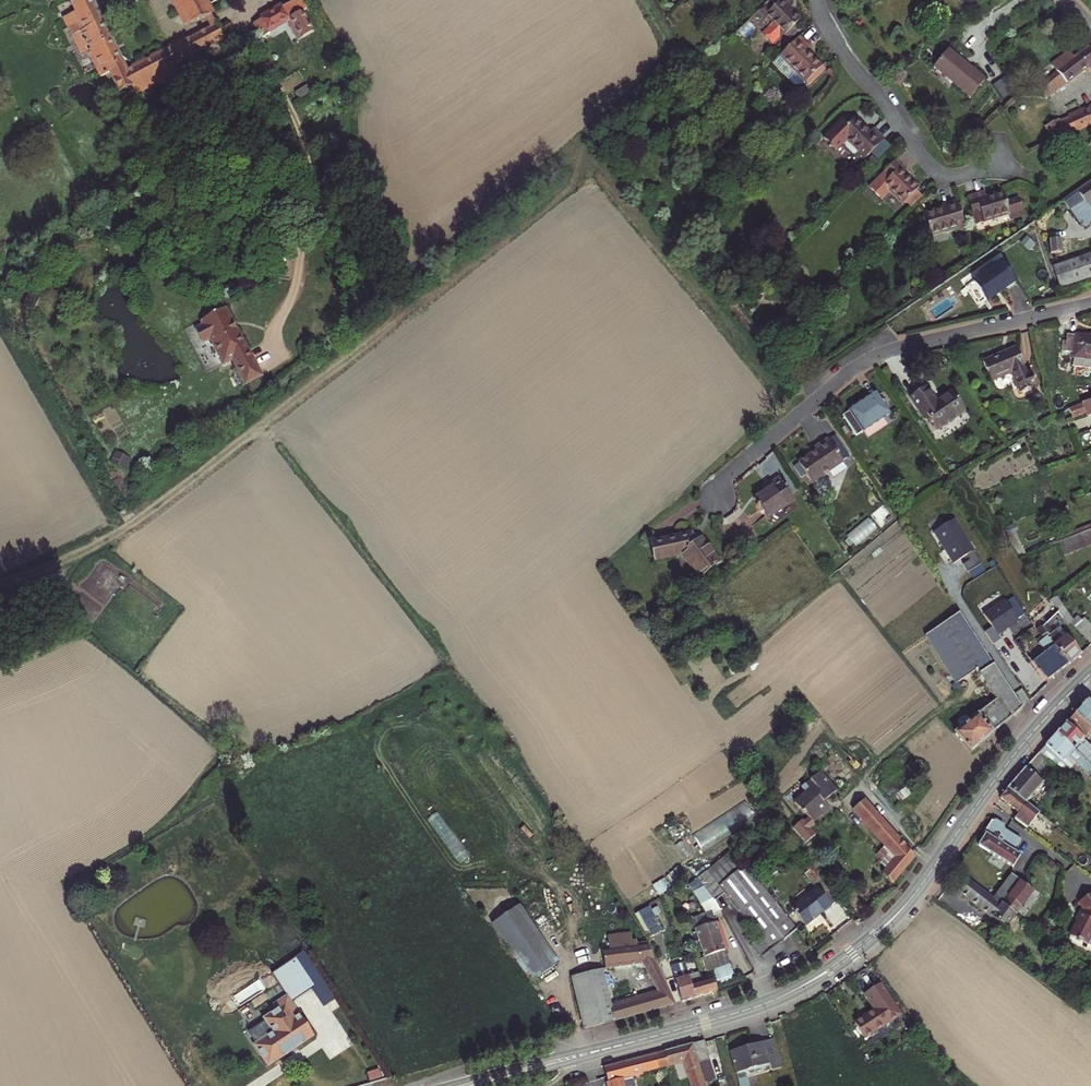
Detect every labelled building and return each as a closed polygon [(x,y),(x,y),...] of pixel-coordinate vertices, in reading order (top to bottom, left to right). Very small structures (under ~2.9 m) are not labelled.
[(199,22),(203,31),(124,70),(94,0),(75,0),(86,28),(81,31),(90,50),(87,52),(97,73),(106,69),(116,90),(123,87),(125,91),(140,83),(142,88),(152,83),(150,79),(164,72),(162,68),(225,37),(214,15),(206,0),(179,0),(192,26),(199,22)] [(260,30),(301,10),(296,0),(286,0),(253,16),(260,30)] [(787,0),(771,0),(754,15),(762,25),(763,23),(768,29),(762,35),(771,45),(782,35),(784,37),(801,21),(789,8),(792,5),(787,0)] [(237,24),(235,20),(224,26),(226,30),(237,24)] [(811,48),(801,37),(780,57),(790,67),(804,82),(820,67),(807,53),(811,48)] [(283,57),(302,92),(335,74),(316,39),(283,57)] [(945,42),(930,61),(968,92),(983,75),(966,60),(945,42)] [(1090,47),(1075,57),(1070,52),(1060,59),(1064,65),(1055,72),(1040,88),(1047,95),(1064,78),(1067,81),(1089,65),(1090,68),(1090,47)] [(804,82),(790,67),(785,73),(799,88),(804,82)] [(998,97),(1006,92),(1012,88),(1004,75),(998,79),(989,85),(998,97)] [(1045,127),(1051,139),(1090,123),(1090,108),(1045,127)] [(872,137),(857,122),(849,131),(843,125),(825,143),(837,156),(842,150),(861,168),(887,143),(877,132),(872,137)] [(916,192),(918,190),(905,177),(908,174),(896,162),(868,190),(881,202),(889,194),(901,206),(904,204),(916,192)] [(1048,212),(1056,226),(1074,214),(1076,218),(1071,220),(1075,229),(1081,226),(1082,229),(1090,227),(1090,182),(1048,212)] [(909,209),(921,197),(916,192),(904,204),(909,209)] [(984,197),(969,201),(977,227),(1009,217),(1011,225),(1026,220),(1021,203),(1007,207),(1004,196),(986,202),(984,197)] [(963,237),(953,204),(939,208),(941,213),(923,218),(929,239),(953,231),(956,239),(963,237)] [(1051,235),(1049,251),(1061,250),(1062,235),(1051,235)] [(1065,266),(1061,250),(1049,251),(1054,269),(1065,266)] [(1090,280),(1090,257),(1068,264),(1075,286),(1090,280)] [(1007,259),(978,279),(991,297),(998,292),(1003,289),(1004,290),(1020,280),(1007,259)] [(1060,290),(1075,286),(1068,264),(1065,266),(1054,269),(1060,290)] [(199,334),(205,347),(213,343),(225,369),(234,365),(245,389),(260,382),(227,313),(203,324),(207,330),(199,334)] [(1069,334),(1067,352),(1075,353),(1075,359),(1090,361),(1090,337),(1088,337),(1069,334)] [(1024,372),(1014,352),(1000,358),(981,367),(990,387),(1011,378),(1017,390),(1034,382),(1029,370),(1024,372)] [(1075,359),(1074,366),(1090,368),(1090,361),(1075,359)] [(942,406),(931,390),(915,401),(928,421),(931,418),(941,433),(970,414),(958,395),(947,402),(942,406)] [(846,417),(860,437),(894,414),(881,395),(865,405),(846,417)] [(1081,400),(1070,407),(1075,422),(1087,417),(1082,404),(1081,400)] [(1087,417),(1090,416),(1090,402),(1090,401),(1082,404),(1087,417)] [(847,461),(832,439),(818,448),(820,451),(815,455),(803,464),(816,482),(847,461)] [(118,450),(114,462),(129,467),(133,456),(118,450)] [(792,497),(777,474),(769,479),(772,483),(768,486),(753,496),(766,515),(792,497)] [(851,533),(858,542),(878,527),(870,517),(851,533)] [(987,572),(954,520),(932,534),(953,567),(956,565),(960,563),(972,582),(987,572)] [(1055,540),(1056,543),(1090,532),(1090,528),(1055,540)] [(684,552),(701,576),(723,559),(705,536),(699,540),(696,535),(693,532),(653,542),(658,559),(684,552)] [(1056,543),(1060,556),(1074,551),(1074,549),(1090,543),(1090,532),(1056,543)] [(984,634),(992,646),(1000,642),(998,636),(1005,632),(1026,619),(1011,596),(983,615),(991,629),(984,634)] [(1069,623),(1090,643),(1090,630),(1090,629),(1090,626),(1084,619),(1082,622),(1075,616),(1071,621),(1054,596),(1050,599),(1067,624),(1069,623)] [(977,668),(997,697),(972,718),(963,725),(956,731),(970,749),(998,726),(1023,705),(958,610),(924,633),(957,682),(977,668)] [(1052,640),(1069,663),(1069,664),(1075,658),(1081,652),(1067,634),(1059,640),(1052,631),(1048,634),(1052,640)] [(1059,670),(1069,663),(1052,640),(1029,656),(1045,679),(1046,680),(1059,670)] [(1065,722),(1083,739),(1090,731),(1090,706),(1084,699),(1074,710),(1065,722)] [(960,721),(963,725),(972,718),(969,714),(965,714),(962,715),(960,718),(960,721)] [(1055,733),(1090,769),(1090,749),(1082,740),(1083,739),(1065,722),(1061,726),(1055,733)] [(1037,753),(1050,764),(1062,774),(1078,787),(1090,774),(1090,769),(1055,733),(1048,740),(1037,753)] [(1022,767),(1005,788),(1023,803),(1025,805),(1042,784),(1037,780),(1050,764),(1037,754),(1022,767)] [(835,784),(818,766),(799,782),(804,787),(792,797),(801,808),(802,807),(812,817),(820,810),(821,811),(829,804),(822,796),(829,790),(835,784)] [(1002,792),(998,797),(1016,813),(1011,819),(1024,828),(1036,814),(1025,805),(1023,803),(1005,788),(1002,792)] [(937,790),(927,802),(940,817),(946,809),(949,805),(937,790)] [(1070,808),(1080,795),(1075,791),(1065,804),(1070,808)] [(883,870),(890,880),(913,851),(863,795),(853,805),(896,853),(883,870)] [(981,840),(978,845),(1009,868),(1018,855),(1011,850),(1016,844),(1017,841),(1004,829),(1003,826),(993,820),(989,822),(983,831),(984,837),(981,840)] [(702,880),(713,892),(720,887),(758,937),(746,947),(757,961),(779,943),(796,930),(757,880),(732,846),(694,871),(702,880)] [(815,887),(789,907),(803,925),(836,897),(811,865),(803,872),(815,887)] [(1031,893),(1010,875),(990,899),(1001,908),(1002,906),(1013,915),(1031,893)] [(990,899),(964,879),(960,884),(954,890),(1002,928),(1013,915),(1002,906),(1001,908),(990,899)] [(713,892),(702,880),(691,889),(712,912),(723,903),(713,892)] [(1075,903),(1081,911),(1078,913),(1072,935),(1088,948),(1090,938),(1090,893),(1075,903)] [(652,905),(639,911),(651,936),(664,929),(652,905)] [(520,906),(492,925),(531,981),(559,963),(520,906)] [(697,923),(708,965),(729,960),(719,918),(697,923)] [(580,976),(572,978),(584,1025),(585,1029),(676,1004),(642,947),(632,948),(631,944),(627,945),(626,936),(608,938),(609,949),(602,950),(606,969),(642,963),(660,994),(611,1008),(602,969),(588,973),(587,969),(579,972),(580,976)] [(272,974),(282,988),(306,972),(296,957),(272,974)] [(729,960),(708,965),(710,974),(712,983),(725,980),(728,979),(727,972),(732,971),(729,960)] [(690,994),(685,977),(684,971),(671,975),(677,998),(683,996),(690,994)] [(699,977),(697,973),(685,977),(690,994),(704,990),(714,988),(712,983),(710,974),(699,977)] [(873,980),(863,987),(876,1006),(886,999),(873,980)] [(323,981),(312,988),(324,1006),(335,998),(323,981)] [(254,1046),(268,1066),(314,1036),(287,996),(273,1005),(277,1011),(264,1019),(266,1022),(249,1033),(256,1044),(254,1046)] [(880,1007),(857,1023),(867,1039),(871,1037),(869,1035),(890,1022),(880,1007)] [(730,1053),(740,1085),(750,1085),(747,1078),(781,1068),(773,1040),(730,1053)] [(634,1078),(682,1064),(690,1085),(710,1085),(701,1062),(709,1060),(704,1042),(605,1067),(607,1077),(609,1085),(636,1085),(634,1078)]
